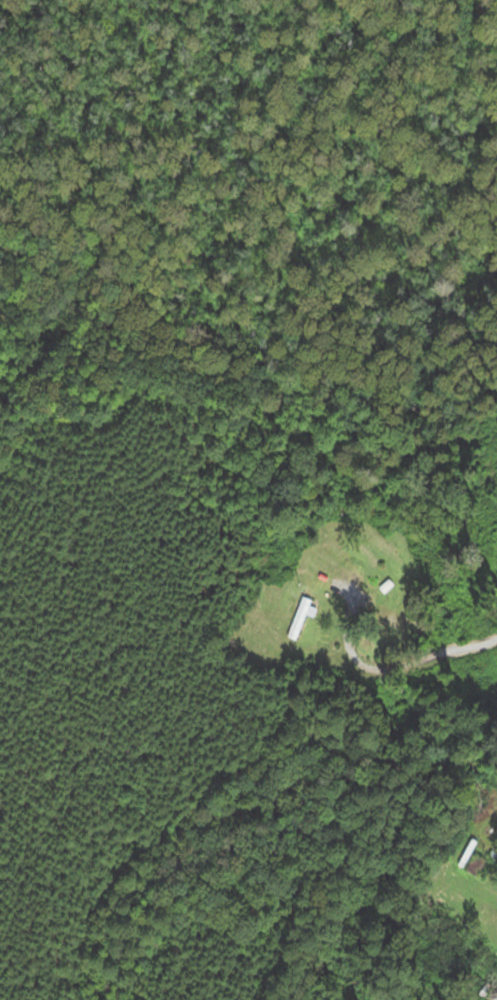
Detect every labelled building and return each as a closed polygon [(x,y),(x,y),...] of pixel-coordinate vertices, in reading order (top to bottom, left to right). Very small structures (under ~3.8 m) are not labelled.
[(348,561),(359,568),(363,563),(352,555),(348,561)] [(298,642),(314,602),(303,597),(286,637),(298,642)] [(481,880),(492,864),(476,852),(480,845),(475,841),(459,864),(481,880)] [(483,905),(478,914),(496,924),(496,912),(483,905)]
